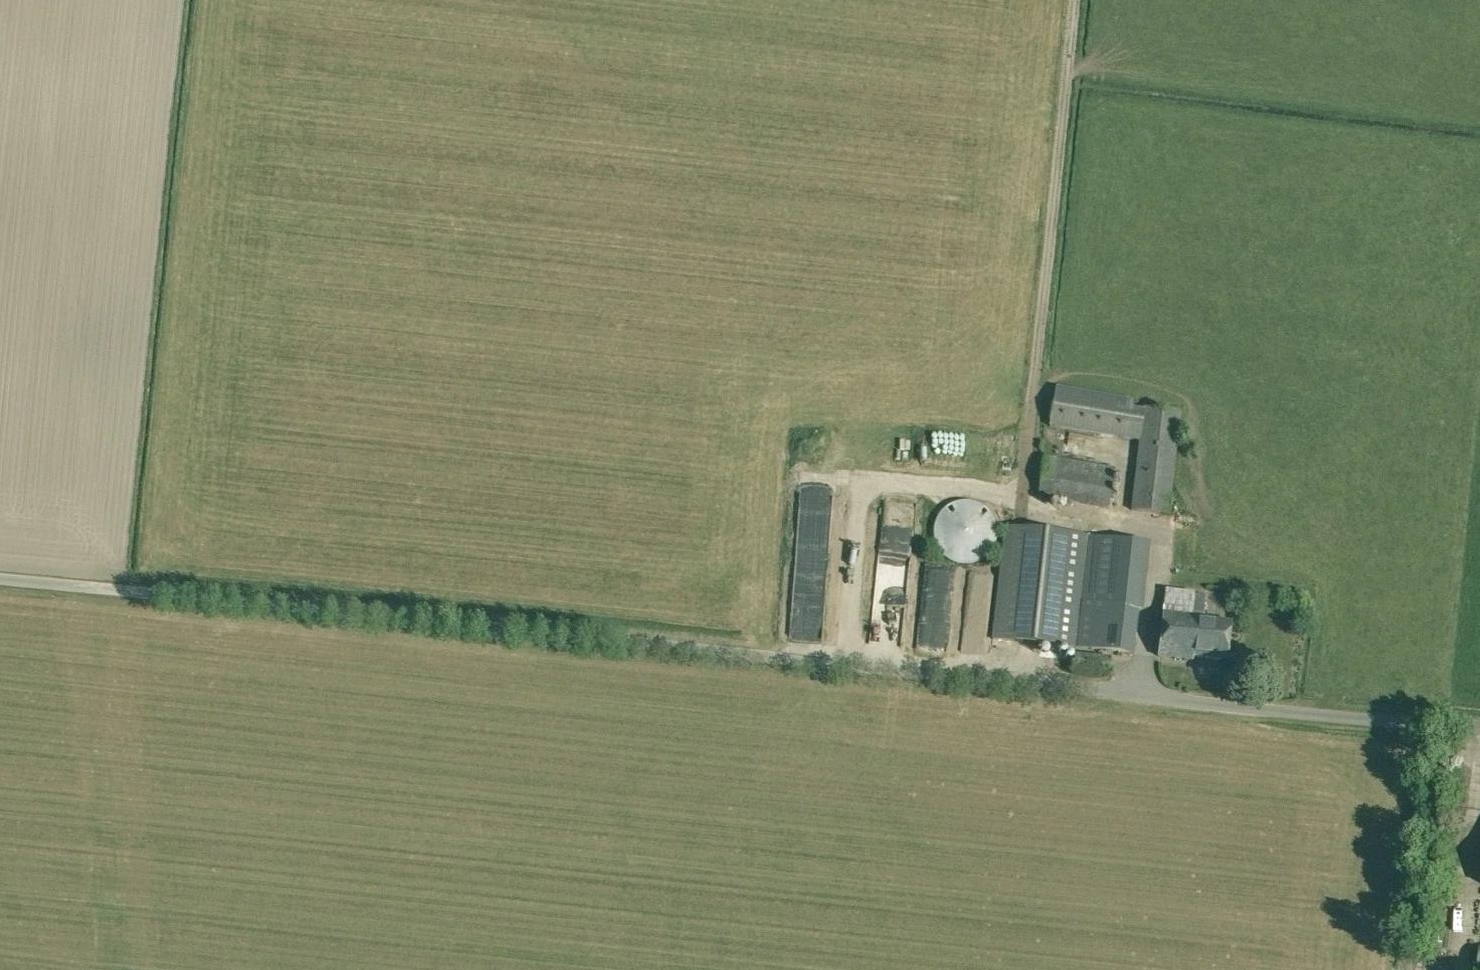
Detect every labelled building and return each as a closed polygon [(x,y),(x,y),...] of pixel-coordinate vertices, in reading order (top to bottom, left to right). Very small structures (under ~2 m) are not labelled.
[(1168,515),(1180,412),(1143,407),(1143,410),(1132,408),(1133,400),(1055,386),(1048,426),(1138,442),(1130,511),(1168,515)] [(1114,468),(1042,456),(1036,495),(1108,508),(1114,468)] [(882,497),(874,556),(901,560),(910,501),(882,497)] [(988,554),(988,553),(989,552),(989,551),(990,551),(991,550),(991,549),(992,548),(992,547),(993,546),(993,545),(993,544),(994,543),(994,542),(995,541),(995,540),(995,539),(995,538),(995,537),(996,536),(996,535),(996,534),(996,533),(996,532),(996,531),(996,530),(995,529),(995,528),(995,527),(995,526),(995,525),(994,524),(994,523),(994,522),(993,521),(993,520),(993,519),(992,518),(992,517),(991,516),(990,515),(990,514),(989,513),(988,512),(987,511),(986,510),(985,509),(984,508),(983,508),(982,507),(982,506),(981,506),(980,505),(979,505),(978,504),(977,504),(976,503),(975,503),(974,503),(973,502),(972,502),(971,502),(970,502),(969,502),(968,501),(967,501),(966,501),(965,501),(964,501),(963,501),(962,501),(961,501),(960,502),(959,502),(958,502),(957,502),(956,502),(955,503),(954,503),(953,503),(952,504),(951,504),(950,505),(949,505),(948,506),(947,506),(946,507),(945,508),(944,509),(943,510),(942,510),(942,511),(941,512),(940,512),(940,513),(939,514),(939,515),(938,516),(937,517),(937,518),(936,519),(936,520),(935,521),(935,522),(935,523),(934,524),(934,525),(934,526),(934,527),(933,528),(933,529),(933,530),(933,531),(933,532),(933,533),(933,534),(933,535),(933,536),(933,537),(933,538),(934,539),(934,540),(934,541),(934,542),(935,543),(935,544),(936,545),(936,546),(937,547),(937,548),(938,549),(938,550),(939,551),(940,552),(941,553),(941,554),(942,554),(943,555),(943,556),(944,556),(945,557),(946,558),(947,558),(947,559),(948,559),(949,560),(950,560),(951,561),(952,561),(953,562),(954,562),(955,562),(956,563),(957,563),(958,563),(959,564),(960,564),(961,564),(962,564),(963,564),(964,564),(965,564),(966,564),(967,564),(968,564),(969,563),(970,563),(971,563),(972,563),(973,563),(974,562),(975,562),(976,562),(977,561),(978,561),(979,560),(980,560),(981,559),(982,558),(983,558),(984,557),(985,556),(986,555),(987,554),(988,554)] [(800,537),(822,537),(823,512),(800,511),(800,537)] [(1142,611),(1149,543),(1095,537),(1088,601),(1080,601),(1087,535),(1025,528),(1006,526),(994,639),(1013,642),(1133,655),(1139,610),(1142,611)] [(1193,658),(1227,662),(1231,621),(1202,618),(1203,615),(1205,596),(1194,594),(1192,613),(1162,610),(1157,657),(1192,661),(1193,658)]
